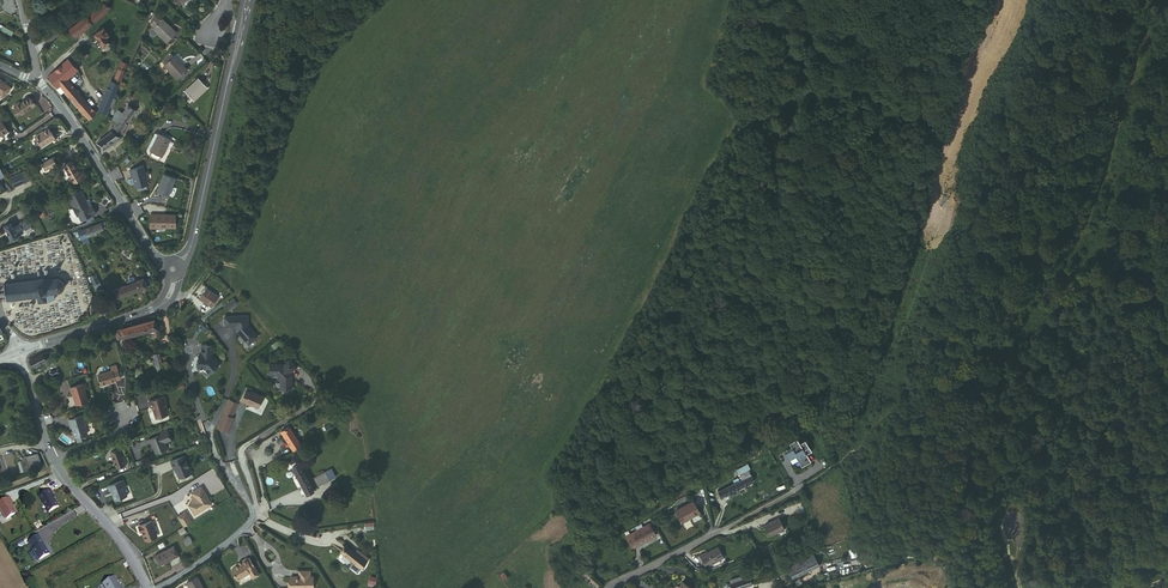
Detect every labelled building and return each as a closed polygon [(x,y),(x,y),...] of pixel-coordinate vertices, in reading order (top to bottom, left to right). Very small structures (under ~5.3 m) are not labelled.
[(102,5),(89,18),(94,24),(100,18),(108,9),(106,7),(105,8),(102,5)] [(174,33),(162,19),(152,27),(164,41),(174,33)] [(81,20),(68,31),(74,39),(87,28),(81,20)] [(106,36),(101,29),(92,36),(105,54),(112,49),(103,38),(106,36)] [(185,71),(172,57),(163,65),(176,80),(185,71)] [(48,78),(47,79),(56,89),(58,88),(64,82),(66,80),(75,72),(66,62),(48,78)] [(103,115),(105,115),(107,116),(116,95),(114,93),(126,65),(119,62),(110,83),(108,82),(96,112),(95,114),(97,114),(102,117),(103,115)] [(89,121),(97,114),(95,114),(96,112),(66,80),(64,82),(94,114),(88,119),(89,121)] [(203,89),(195,80),(181,92),(190,102),(203,89)] [(64,82),(58,88),(88,119),(94,114),(64,82)] [(13,106),(15,109),(19,114),(20,116),(34,106),(29,98),(19,105),(17,104),(13,106)] [(141,102),(133,98),(112,133),(98,144),(103,151),(119,138),(141,102)] [(52,138),(46,128),(33,138),(39,146),(52,138)] [(158,154),(166,137),(155,131),(146,148),(158,154)] [(55,165),(51,159),(42,164),(46,170),(55,165)] [(76,172),(70,162),(63,167),(73,184),(84,178),(80,172),(79,173),(78,174),(76,172)] [(146,188),(140,171),(127,174),(130,183),(131,182),(134,192),(145,189),(146,188)] [(24,172),(9,179),(14,188),(28,181),(24,172)] [(162,178),(155,195),(167,200),(174,183),(162,178)] [(85,201),(80,191),(68,197),(73,207),(72,208),(77,217),(78,216),(81,221),(95,214),(91,206),(89,203),(91,203),(89,199),(85,201)] [(174,221),(149,220),(148,234),(154,234),(154,233),(174,234),(174,221)] [(2,228),(10,241),(16,237),(14,233),(21,228),(22,229),(26,227),(23,221),(11,228),(9,224),(2,228)] [(93,226),(75,232),(77,236),(74,237),(76,241),(107,230),(106,228),(108,227),(107,224),(105,224),(105,223),(97,225),(96,224),(92,225),(93,226)] [(93,285),(99,283),(96,273),(89,275),(93,285)] [(55,299),(54,293),(59,292),(60,293),(62,291),(61,290),(63,289),(65,289),(65,287),(64,287),(64,285),(63,284),(65,283),(64,281),(62,282),(61,280),(61,278),(58,278),(58,279),(53,280),(52,279),(51,279),(51,280),(46,281),(46,279),(44,279),(44,278),(43,278),(43,279),(38,280),(38,279),(37,279),(37,280),(30,281),(30,279),(28,280),(28,281),(22,282),(22,281),(20,281),(20,282),(15,283),(15,282),(13,282),(13,283),(6,284),(6,283),(4,283),(4,285),(3,285),(3,287),(5,287),(5,289),(2,290),(1,289),(0,289),(0,290),(0,296),(1,296),(1,297),(3,297),(3,296),(6,295),(6,298),(5,298),(6,300),(7,300),(7,301),(9,301),(9,300),(15,299),(15,300),(17,300),(17,299),(22,298),(23,299),(25,299),(25,298),(30,297),(30,298),(33,298),(32,297),(38,296),(40,303),(48,303),(55,299)] [(142,280),(111,292),(114,300),(145,288),(142,280)] [(207,290),(200,299),(212,308),(219,299),(207,290)] [(234,301),(226,307),(230,311),(237,305),(234,301)] [(247,316),(224,317),(225,327),(236,326),(236,331),(249,345),(258,337),(248,326),(247,316)] [(154,320),(148,322),(126,329),(129,338),(154,331),(155,338),(159,337),(159,331),(157,323),(155,323),(154,320)] [(200,360),(201,373),(208,372),(214,378),(221,370),(221,368),(213,360),(213,350),(202,350),(203,360),(200,360)] [(45,362),(43,355),(29,361),(31,365),(32,368),(45,362)] [(163,369),(159,356),(154,357),(158,370),(163,369)] [(288,374),(295,368),(288,360),(282,366),(280,364),(268,364),(268,375),(275,376),(279,380),(279,388),(280,390),(290,390),(290,377),(289,377),(289,375),(288,374)] [(110,371),(96,376),(99,386),(114,382),(114,381),(119,379),(116,370),(111,372),(110,371)] [(83,384),(67,389),(69,394),(71,394),(73,398),(72,399),(74,406),(86,402),(82,390),(84,389),(83,384)] [(251,393),(247,392),(243,402),(252,406),(253,405),(260,408),(265,397),(252,392),(251,393)] [(163,396),(148,401),(150,407),(151,407),(155,418),(168,414),(164,403),(165,402),(163,396)] [(230,400),(224,413),(233,417),(239,404),(230,400)] [(224,413),(218,428),(229,433),(235,418),(233,417),(224,413)] [(81,417),(66,422),(69,430),(71,429),(72,432),(72,433),(73,438),(75,439),(86,435),(84,428),(85,426),(81,417)] [(290,428),(282,433),(293,452),(301,446),(290,428)] [(158,435),(149,438),(151,443),(155,453),(167,449),(164,442),(162,438),(167,436),(168,434),(166,429),(160,431),(161,433),(158,435)] [(788,450),(784,452),(787,457),(792,454),(798,466),(808,461),(804,453),(809,451),(804,438),(798,441),(796,435),(788,439),(790,445),(787,446),(788,450)] [(119,449),(110,453),(116,467),(127,463),(125,459),(123,460),(119,449)] [(39,459),(37,455),(27,457),(29,463),(39,459)] [(183,455),(170,460),(173,469),(175,468),(179,477),(191,473),(188,465),(188,466),(185,460),(185,461),(183,455)] [(315,484),(312,481),(308,472),(304,474),(299,466),(293,470),(307,494),(314,491),(311,486),(315,484)] [(746,466),(736,470),(739,475),(746,471),(748,470),(746,466)] [(752,482),(746,471),(739,475),(741,480),(717,491),(720,497),(752,482)] [(322,475),(312,481),(315,484),(317,489),(327,484),(322,475)] [(113,496),(115,501),(127,496),(123,486),(125,486),(123,480),(108,486),(110,491),(111,491),(112,494),(113,493),(113,495),(113,496)] [(194,515),(213,504),(202,485),(188,493),(193,501),(188,504),(194,515)] [(50,488),(38,495),(48,511),(58,505),(53,497),(51,493),(52,492),(50,488)] [(0,501),(0,510),(5,518),(16,512),(10,502),(11,501),(8,496),(0,501)] [(693,501),(676,512),(683,524),(700,513),(693,501)] [(177,515),(183,527),(192,522),(186,511),(177,515)] [(779,517),(764,524),(769,535),(784,528),(779,517)] [(152,520),(140,525),(142,531),(143,531),(146,539),(157,535),(152,520)] [(630,547),(638,543),(635,538),(651,529),(647,523),(624,536),(630,547)] [(654,534),(651,529),(635,538),(638,543),(654,534)] [(38,535),(27,541),(38,560),(49,554),(38,535)] [(186,545),(193,542),(190,535),(183,538),(186,545)] [(704,551),(698,554),(705,566),(723,556),(717,545),(704,552),(704,551)] [(174,546),(153,557),(158,566),(179,556),(174,546)] [(355,554),(346,547),(340,554),(360,570),(366,562),(355,553),(355,554)] [(819,565),(813,554),(799,561),(801,564),(793,567),(793,569),(789,572),(792,578),(819,565)] [(245,561),(245,559),(240,562),(241,563),(233,567),(233,569),(229,571),(235,581),(247,574),(247,573),(251,571),(250,570),(245,561)] [(785,571),(780,574),(784,581),(789,579),(785,571)] [(102,583),(105,587),(121,587),(115,576),(102,583)] [(186,582),(189,587),(204,587),(198,576),(186,582)] [(751,576),(724,585),(725,587),(741,587),(750,585),(749,581),(752,580),(751,576)] [(288,579),(289,587),(312,587),(311,578),(308,578),(297,578),(288,579)]
